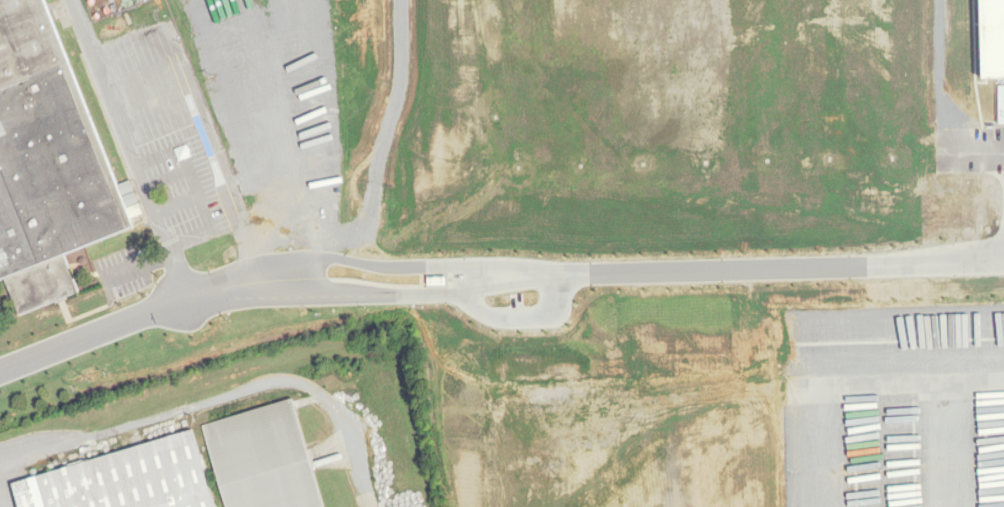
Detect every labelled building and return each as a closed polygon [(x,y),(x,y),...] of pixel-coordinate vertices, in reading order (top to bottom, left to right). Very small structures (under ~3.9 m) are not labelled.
[(110,255),(152,239),(146,224),(129,230),(43,0),(0,0),(0,283),(4,281),(18,316),(78,292),(63,256),(104,239),(110,255)] [(227,506),(327,506),(295,397),(203,424),(227,506)] [(194,428),(12,482),(19,506),(217,506),(194,428)]
